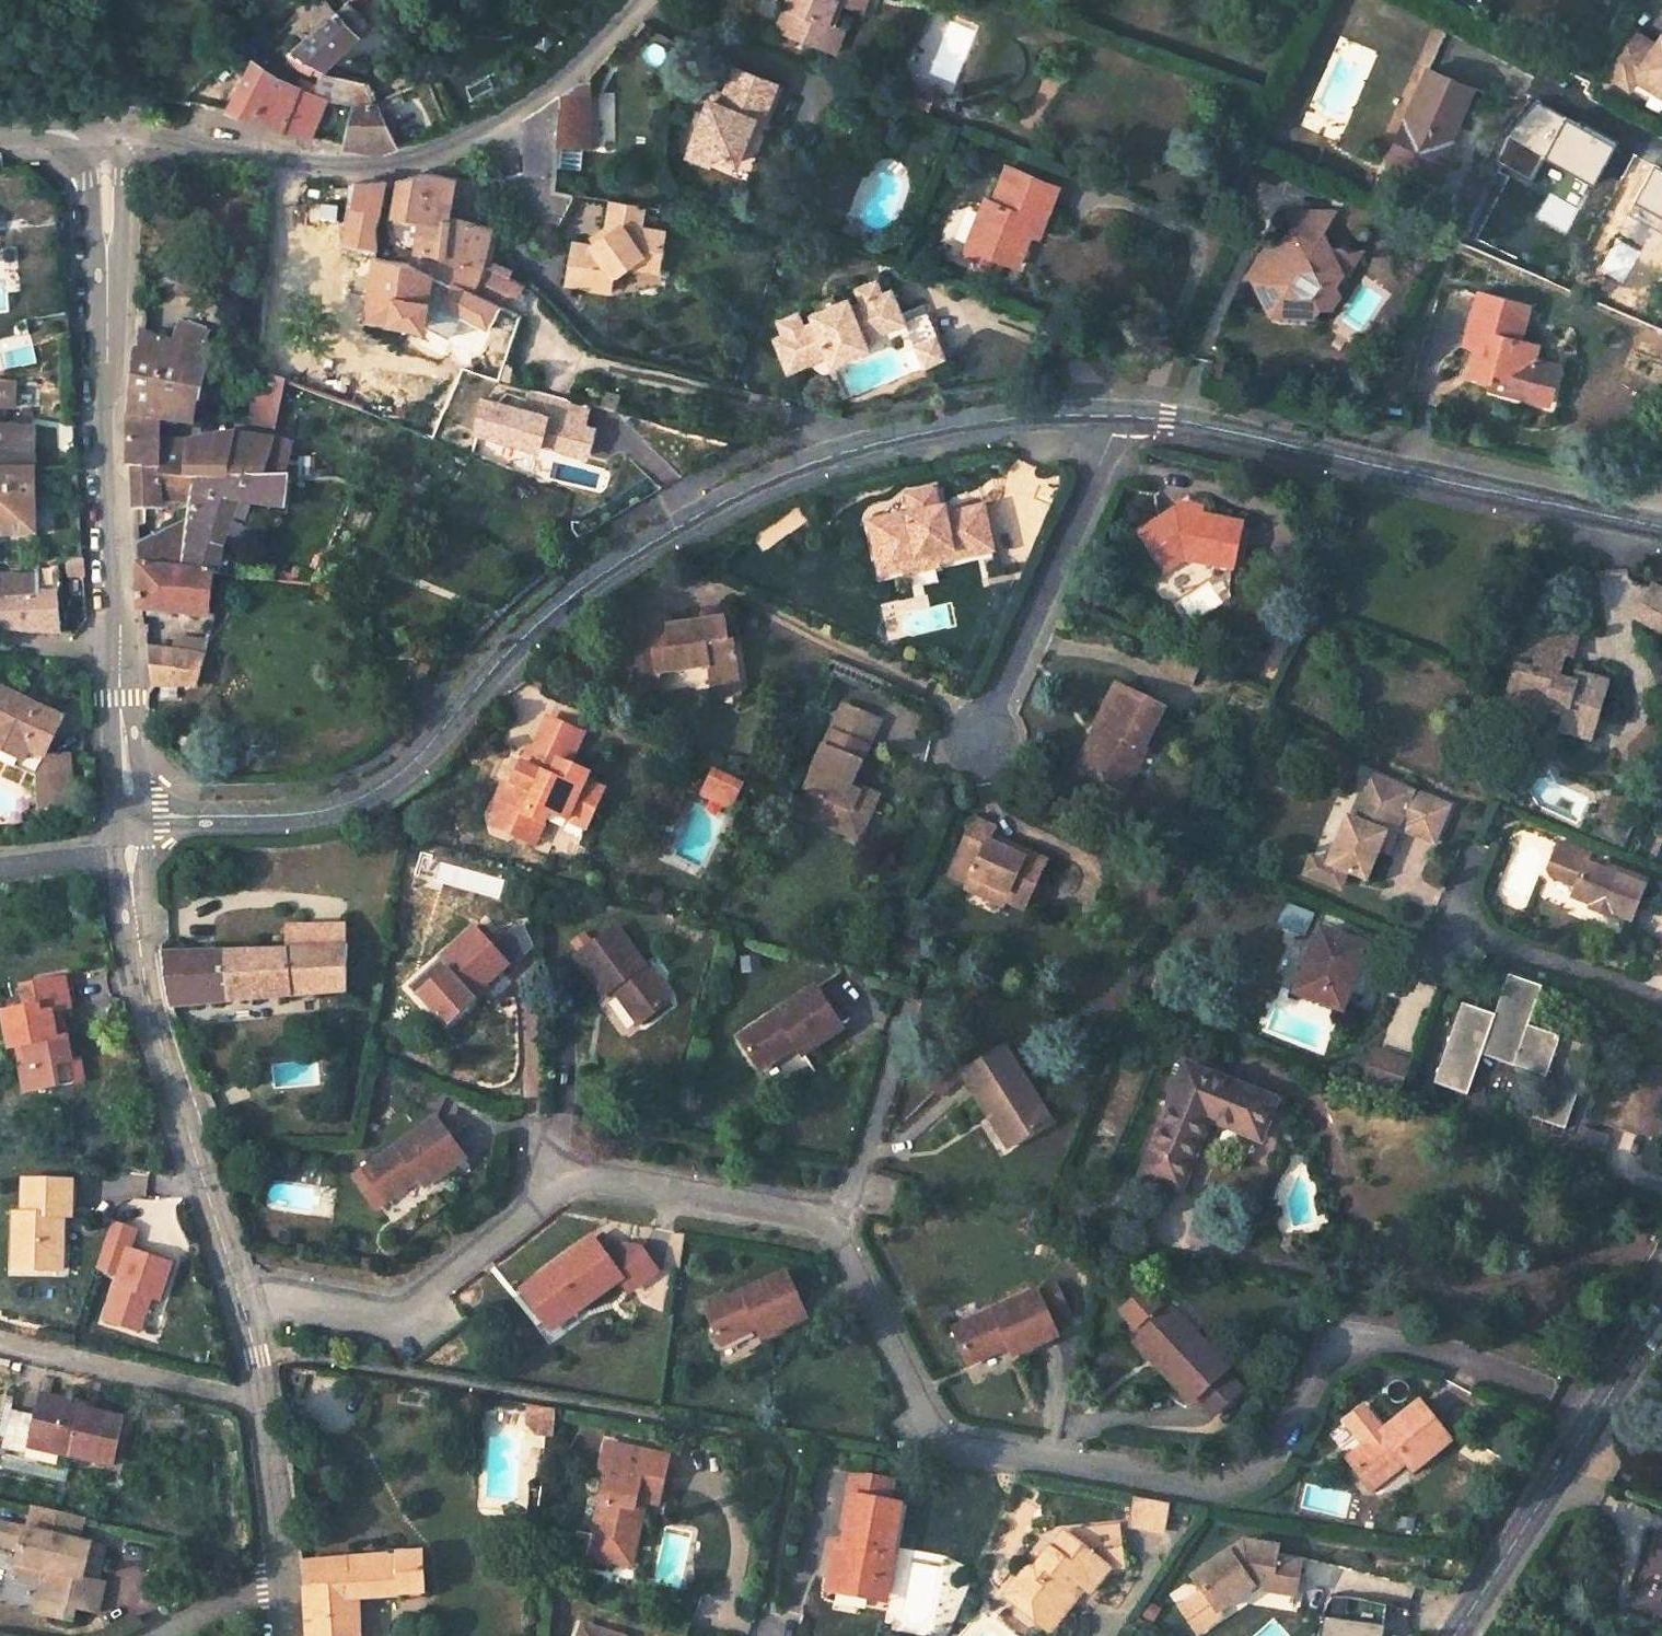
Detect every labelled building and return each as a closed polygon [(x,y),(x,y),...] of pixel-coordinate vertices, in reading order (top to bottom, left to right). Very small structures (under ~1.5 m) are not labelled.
[(770,31),(821,51),(839,4),(847,7),(849,0),(782,0),(770,31)] [(847,7),(859,11),(863,0),(849,0),(847,7)] [(332,14),(284,55),(318,71),(354,38),(332,14)] [(1595,74),(1623,93),(1630,82),(1647,93),(1653,84),(1661,90),(1661,58),(1650,50),(1618,29),(1595,74)] [(1661,58),(1661,44),(1656,40),(1650,50),(1661,58)] [(270,76),(251,62),(236,114),(273,128),(306,139),(325,99),(270,80),(270,76)] [(688,150),(734,166),(749,120),(757,123),(770,84),(727,69),(719,96),(715,109),(703,104),(698,119),(688,150)] [(1425,72),(1382,163),(1434,186),(1451,148),(1445,146),(1471,92),(1425,72)] [(335,75),(325,99),(352,106),(374,104),(364,81),(335,75)] [(1653,84),(1647,93),(1661,104),(1661,90),(1653,84)] [(905,107),(911,92),(895,86),(890,101),(905,107)] [(522,174),(547,174),(546,158),(550,159),(551,149),(583,151),(583,149),(583,102),(583,101),(581,87),(574,88),(568,88),(521,118),(522,174)] [(703,104),(715,109),(719,96),(707,91),(703,104)] [(911,92),(905,107),(920,113),(926,98),(911,92)] [(592,101),(583,102),(583,149),(592,150),(592,101)] [(374,104),(352,106),(339,147),(380,152),(394,148),(374,104)] [(991,274),(995,263),(1013,269),(1025,235),(1020,233),(1025,219),(1038,224),(1051,189),(999,168),(985,204),(977,201),(953,260),(991,274)] [(394,183),(388,218),(413,220),(407,267),(371,261),(367,295),(360,294),(357,317),(414,326),(418,300),(417,300),(422,272),(435,277),(440,263),(447,265),(450,257),(477,265),(483,231),(443,217),(448,179),(430,178),(421,176),(404,178),(394,183)] [(443,217),(483,231),(490,184),(483,183),(448,179),(443,217)] [(355,184),(343,244),(371,248),(369,225),(380,183),(368,184),(355,184)] [(560,272),(583,276),(581,286),(601,290),(603,276),(619,265),(634,255),(652,258),(657,233),(633,228),(637,207),(604,201),(597,236),(583,245),(566,242),(560,272)] [(1290,243),(1280,256),(1271,255),(1270,249),(1261,247),(1248,262),(1253,273),(1245,282),(1250,298),(1259,300),(1262,312),(1284,315),(1286,322),(1299,324),(1307,313),(1320,315),(1330,303),(1328,296),(1346,272),(1342,258),(1323,253),(1320,245),(1314,244),(1330,217),(1277,212),(1290,243)] [(1020,233),(1025,235),(1032,237),(1038,224),(1025,219),(1020,233)] [(847,223),(843,233),(856,238),(860,228),(847,223)] [(649,271),(652,258),(634,255),(619,265),(649,271)] [(444,281),(469,293),(477,265),(450,257),(447,265),(440,263),(435,277),(444,281)] [(1355,260),(1342,258),(1346,272),(1355,262),(1355,260)] [(583,276),(560,272),(558,282),(581,286),(583,276)] [(431,305),(483,331),(496,306),(469,293),(444,281),(431,305)] [(866,341),(862,331),(903,314),(892,290),(883,294),(877,281),(855,290),(861,303),(851,307),(848,299),(837,304),(821,311),(809,316),(813,324),(804,327),(799,316),(777,325),(782,337),(773,341),(784,367),(824,349),(828,359),(832,367),(870,350),(866,341)] [(1522,304),(1473,290),(1464,326),(1477,330),(1472,348),(1463,379),(1485,385),(1489,369),(1505,373),(1518,395),(1545,402),(1555,365),(1528,358),(1532,343),(1514,338),(1522,304)] [(833,297),(818,303),(821,311),(837,304),(833,297)] [(903,314),(862,331),(866,341),(907,323),(903,314)] [(905,325),(924,369),(946,360),(927,315),(905,325)] [(1472,348),(1477,330),(1464,326),(1458,344),(1472,348)] [(145,417),(191,424),(204,357),(136,334),(135,353),(132,353),(124,414),(145,417)] [(824,349),(784,367),(788,377),(828,359),(824,349)] [(304,370),(297,390),(366,416),(409,434),(418,412),(340,383),(343,375),(319,365),(316,374),(304,370)] [(1489,369),(1485,385),(1501,390),(1505,373),(1489,369)] [(250,425),(271,429),(279,384),(258,376),(250,425)] [(33,537),(29,471),(27,427),(19,426),(17,386),(0,386),(0,539),(33,537)] [(461,433),(581,459),(590,422),(582,421),(586,402),(528,389),(524,405),(470,393),(461,433)] [(128,421),(126,436),(142,440),(145,417),(124,414),(128,421)] [(135,572),(137,613),(210,619),(211,611),(206,610),(212,577),(217,578),(220,554),(221,548),(233,502),(280,508),(282,478),(286,446),(231,436),(185,443),(159,444),(142,440),(126,436),(125,441),(125,468),(130,468),(132,505),(155,509),(156,500),(188,501),(187,517),(176,526),(134,546),(136,550),(137,564),(134,566),(135,572)] [(901,568),(900,560),(929,554),(930,562),(988,550),(979,507),(944,515),(937,509),(932,510),(928,490),(903,495),(907,513),(881,518),(883,529),(868,532),(877,574),(901,568)] [(1157,576),(1175,561),(1224,572),(1234,526),(1166,512),(1130,537),(1157,576)] [(868,532),(883,529),(881,518),(865,522),(868,532)] [(931,567),(930,562),(929,554),(900,560),(901,568),(902,573),(931,567)] [(57,636),(54,594),(59,593),(56,560),(34,563),(35,573),(0,577),(0,633),(57,636)] [(1661,637),(1661,594),(1647,586),(1629,618),(1661,637)] [(651,673),(703,666),(706,686),(734,681),(729,639),(723,640),(720,619),(663,626),(662,614),(626,618),(631,655),(648,652),(651,673)] [(732,617),(720,619),(723,640),(729,639),(735,637),(732,617)] [(1557,727),(1588,736),(1601,687),(1570,678),(1568,687),(1551,683),(1557,659),(1565,660),(1570,643),(1527,632),(1519,656),(1531,660),(1528,674),(1509,670),(1499,708),(1541,719),(1544,709),(1561,712),(1557,727)] [(151,674),(151,687),(192,686),(200,657),(144,652),(145,662),(146,672),(151,674)] [(652,686),(651,673),(648,652),(631,655),(636,689),(652,686)] [(734,681),(706,686),(708,697),(736,693),(734,681)] [(1078,775),(1116,793),(1157,710),(1110,687),(1088,728),(1099,733),(1078,775)] [(878,724),(842,706),(809,772),(820,777),(812,796),(806,794),(795,817),(829,835),(832,830),(846,837),(855,820),(865,816),(874,799),(847,786),(878,724)] [(40,772),(41,770),(57,734),(0,708),(0,766),(18,775),(23,764),(40,772)] [(1541,719),(1499,708),(1496,716),(1539,727),(1541,719)] [(566,829),(570,820),(589,829),(603,797),(583,789),(587,782),(567,774),(582,741),(548,726),(533,758),(527,755),(520,773),(526,776),(519,792),(513,790),(506,792),(490,826),(493,837),(506,842),(517,837),(523,823),(542,832),(547,821),(566,829)] [(1588,736),(1557,727),(1555,735),(1586,743),(1588,736)] [(41,770),(40,772),(30,793),(31,805),(49,803),(50,825),(67,824),(64,781),(41,770)] [(806,794),(812,796),(820,777),(809,772),(800,790),(806,794)] [(519,792),(526,776),(520,773),(513,790),(519,792)] [(729,816),(732,810),(725,807),(727,803),(722,800),(726,793),(738,798),(741,792),(713,778),(701,802),(729,816)] [(1344,878),(1364,885),(1381,840),(1390,843),(1396,829),(1433,843),(1445,811),(1365,780),(1357,800),(1367,804),(1361,820),(1347,814),(1326,871),(1344,878)] [(722,800),(727,803),(725,807),(732,810),(738,798),(726,793),(722,800)] [(50,825),(49,803),(31,805),(32,827),(50,825)] [(832,830),(829,835),(850,846),(865,816),(855,820),(846,837),(832,830)] [(992,827),(972,817),(945,869),(963,879),(966,873),(1004,892),(1000,898),(1018,907),(1042,860),(1004,841),(1001,847),(987,839),(992,827)] [(570,820),(566,829),(585,837),(589,829),(570,820)] [(533,854),(542,832),(523,823),(517,837),(506,842),(533,854)] [(1564,851),(1555,847),(1543,874),(1546,881),(1572,891),(1567,902),(1587,911),(1585,916),(1603,923),(1605,918),(1626,927),(1639,894),(1613,883),(1611,888),(1600,883),(1602,878),(1581,869),(1560,861),(1564,851)] [(1585,859),(1564,851),(1560,861),(1581,869),(1585,859)] [(1344,878),(1326,871),(1309,864),(1303,881),(1338,894),(1344,878)] [(997,904),(1000,898),(1004,892),(966,873),(963,879),(961,884),(997,904)] [(285,949),(342,947),(341,925),(284,926),(285,949)] [(429,1019),(462,990),(470,1000),(505,969),(471,929),(403,989),(429,1019)] [(1294,996),(1340,1014),(1365,950),(1320,932),(1294,996)] [(573,958),(599,990),(589,998),(620,1037),(660,1003),(603,934),(573,958)] [(158,955),(168,1008),(340,994),(342,947),(285,949),(158,955)] [(24,1045),(28,1068),(21,1069),(26,1092),(57,1086),(53,1065),(70,1062),(59,1010),(68,1009),(62,976),(22,984),(26,1006),(3,1011),(10,1048),(24,1045)] [(1462,1007),(1433,1086),(1467,1099),(1481,1059),(1544,1082),(1530,1121),(1561,1133),(1592,1054),(1528,1031),(1542,991),(1509,979),(1495,1019),(1462,1007)] [(753,1075),(787,1052),(795,1063),(838,1035),(808,993),(733,1044),(753,1075)] [(1042,1124),(995,1047),(994,1048),(951,1074),(977,1114),(990,1107),(1011,1144),(1042,1124)] [(1396,1098),(1408,1068),(1373,1053),(1361,1083),(1396,1098)] [(70,1062),(53,1065),(57,1086),(81,1081),(78,1060),(70,1062)] [(1135,1175),(1175,1191),(1204,1121),(1254,1140),(1270,1102),(1179,1066),(1135,1175)] [(999,1151),(1011,1144),(990,1107),(977,1114),(999,1151)] [(382,1203),(416,1179),(424,1191),(464,1163),(435,1121),(361,1171),(382,1203)] [(1607,1140),(1576,1128),(1562,1168),(1592,1179),(1607,1140)] [(18,1218),(16,1275),(46,1276),(46,1262),(67,1263),(68,1231),(64,1231),(64,1219),(75,1219),(76,1186),(29,1184),(27,1218),(18,1218)] [(107,1274),(95,1322),(137,1332),(145,1298),(158,1301),(168,1259),(130,1250),(135,1226),(104,1219),(92,1270),(107,1274)] [(582,1309),(617,1283),(623,1292),(650,1273),(633,1250),(618,1246),(611,1252),(606,1245),(604,1246),(598,1237),(590,1243),(589,1240),(517,1293),(540,1324),(575,1299),(582,1309)] [(1282,1254),(1290,1252),(1293,1244),(1287,1238),(1279,1240),(1276,1248),(1282,1254)] [(46,1262),(46,1276),(67,1277),(67,1263),(46,1262)] [(715,1347),(755,1329),(761,1342),(804,1323),(783,1275),(700,1313),(715,1347)] [(1052,1284),(1031,1295),(1046,1326),(1066,1316),(1052,1284)] [(965,1368),(1003,1350),(1009,1362),(1054,1340),(1046,1326),(1031,1295),(949,1334),(965,1368)] [(547,1335),(582,1309),(575,1299),(540,1324),(547,1335)] [(1156,1374),(1188,1409),(1194,1404),(1214,1385),(1230,1403),(1239,1395),(1222,1377),(1225,1374),(1164,1308),(1136,1334),(1165,1365),(1156,1374)] [(1127,1342),(1156,1374),(1165,1365),(1136,1334),(1127,1342)] [(1211,1422),(1230,1403),(1214,1385),(1194,1404),(1211,1422)] [(33,1421),(23,1461),(69,1473),(72,1458),(112,1468),(123,1424),(74,1412),(76,1406),(39,1397),(33,1421)] [(1346,1459),(1370,1489),(1405,1461),(1413,1472),(1449,1443),(1418,1402),(1346,1459)] [(549,1414),(519,1408),(518,1425),(530,1438),(548,1440),(549,1414)] [(1,1456),(23,1461),(33,1421),(11,1415),(1,1456)] [(591,1561),(611,1566),(616,1545),(631,1549),(638,1514),(630,1512),(632,1504),(640,1506),(652,1509),(663,1462),(602,1448),(593,1488),(601,1489),(598,1505),(594,1504),(586,1541),(595,1543),(591,1561)] [(842,1497),(845,1498),(883,1505),(887,1483),(846,1476),(842,1497)] [(883,1505),(845,1498),(835,1549),(829,1548),(821,1593),(856,1600),(863,1601),(867,1578),(877,1580),(881,1557),(886,1557),(895,1506),(883,1505)] [(1157,1534),(1162,1504),(1130,1498),(1125,1528),(1157,1534)] [(630,1512),(638,1514),(640,1506),(632,1504),(630,1512)] [(16,1545),(13,1556),(11,1565),(49,1575),(39,1617),(66,1625),(69,1611),(90,1617),(99,1587),(84,1583),(88,1570),(95,1572),(100,1552),(72,1545),(78,1520),(28,1508),(22,1533),(0,1527),(0,1541),(16,1545)] [(1031,1602),(1036,1624),(1059,1619),(1078,1596),(1071,1591),(1075,1585),(1083,1590),(1089,1595),(1111,1568),(1123,1568),(1119,1528),(1062,1531),(1033,1570),(1025,1570),(1011,1587),(1031,1602)] [(1658,1529),(1629,1604),(1661,1617),(1661,1531),(1658,1529)] [(0,1541),(0,1552),(13,1556),(16,1545),(0,1541)] [(581,1558),(591,1561),(595,1543),(586,1541),(581,1558)] [(1256,1560),(1258,1547),(1243,1544),(1196,1576),(1206,1592),(1219,1611),(1251,1589),(1294,1595),(1299,1567),(1273,1563),(1256,1560)] [(616,1545),(611,1566),(627,1569),(631,1549),(616,1545)] [(1258,1547),(1256,1560),(1273,1563),(1274,1550),(1258,1547)] [(356,1599),(423,1596),(422,1556),(299,1568),(303,1604),(305,1635),(357,1635),(356,1599)] [(886,1557),(881,1557),(877,1580),(867,1578),(863,1601),(881,1605),(889,1558),(886,1557)] [(28,1615),(39,1617),(49,1575),(11,1565),(8,1579),(35,1585),(28,1615)] [(1071,1591),(1078,1596),(1083,1590),(1075,1585),(1071,1591)] [(1002,1598),(1036,1624),(1031,1602),(1011,1587),(1002,1598)] [(1222,1615),(1219,1611),(1206,1592),(1184,1609),(1199,1632),(1222,1615)] [(1380,1603),(1320,1593),(1313,1635),(1375,1635),(1380,1603)] [(1047,1633),(1059,1619),(1036,1624),(1047,1633)]
